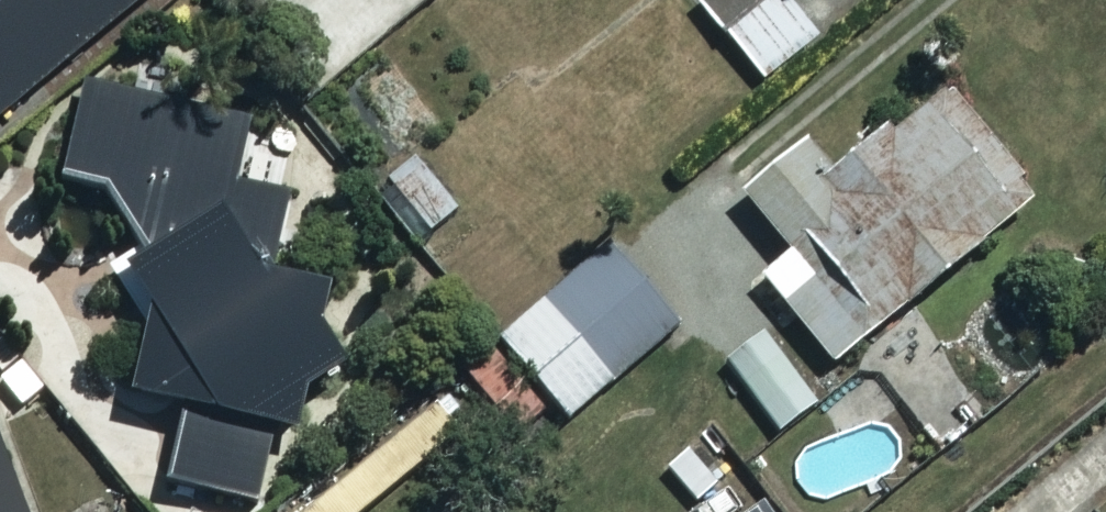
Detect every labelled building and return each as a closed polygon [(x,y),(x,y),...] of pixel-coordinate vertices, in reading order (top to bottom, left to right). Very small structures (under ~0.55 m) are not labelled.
[(141,0),(0,0),(0,110),(141,0)] [(758,81),(816,35),(788,0),(697,0),(696,1),(758,81)] [(296,416),(300,387),(331,391),(340,324),(309,319),(316,273),(273,266),(295,114),(81,84),(67,182),(98,187),(86,275),(138,282),(122,391),(173,398),(159,494),(258,508),(272,412),(296,416)] [(1030,193),(941,87),(889,131),(882,124),(827,171),(804,144),(743,196),(786,247),(756,273),(830,362),(1030,193)] [(383,176),(427,230),(458,206),(414,151),(383,176)] [(494,334),(562,420),(676,330),(608,243),(494,334)] [(816,399),(766,332),(726,362),(777,429),(816,399)] [(0,455),(0,511),(21,511),(0,455)]
